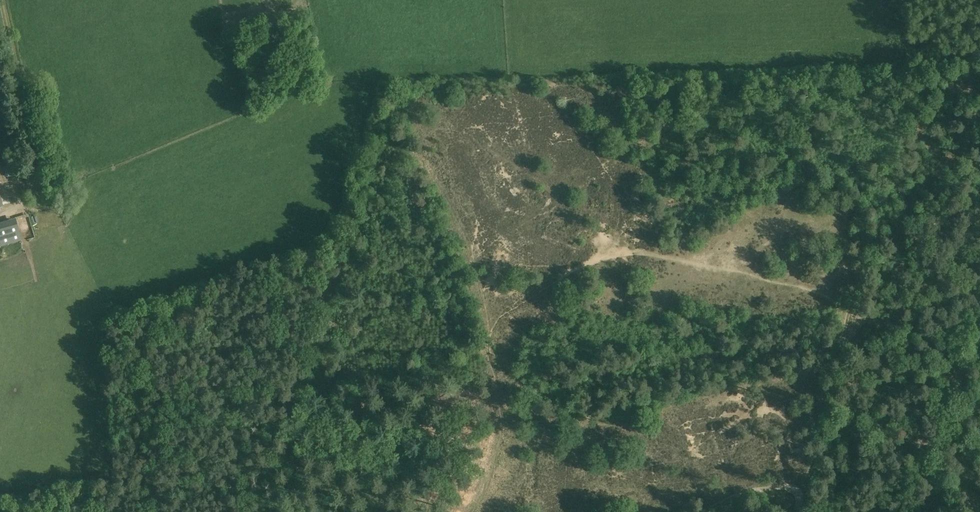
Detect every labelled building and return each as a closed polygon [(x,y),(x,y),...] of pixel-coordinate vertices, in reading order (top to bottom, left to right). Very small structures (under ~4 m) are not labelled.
[(0,226),(0,240),(13,233),(8,222),(0,226)]
